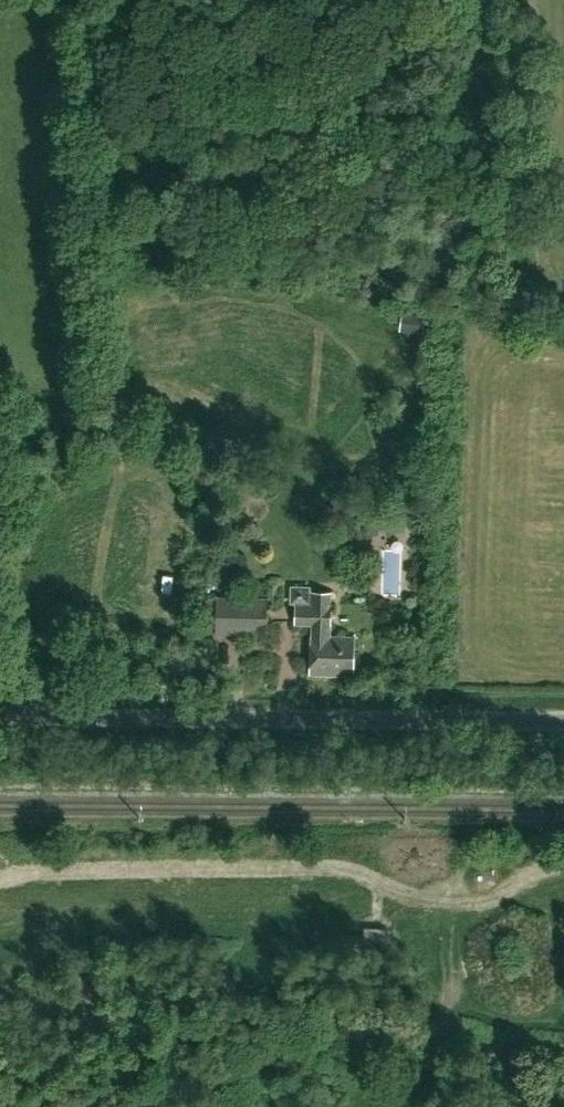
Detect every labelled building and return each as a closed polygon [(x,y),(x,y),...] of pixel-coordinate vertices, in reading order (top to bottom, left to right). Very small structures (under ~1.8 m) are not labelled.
[(423,332),(425,315),(402,312),(401,329),(423,332)] [(380,518),(365,517),(364,532),(380,533),(380,518)] [(355,674),(355,637),(330,636),(331,592),(309,592),(309,587),(291,587),(291,602),(295,602),(295,624),(311,624),(310,673),(355,674)] [(267,633),(267,597),(218,596),(217,632),(267,633)] [(364,939),(387,940),(387,928),(365,926),(364,939)]
